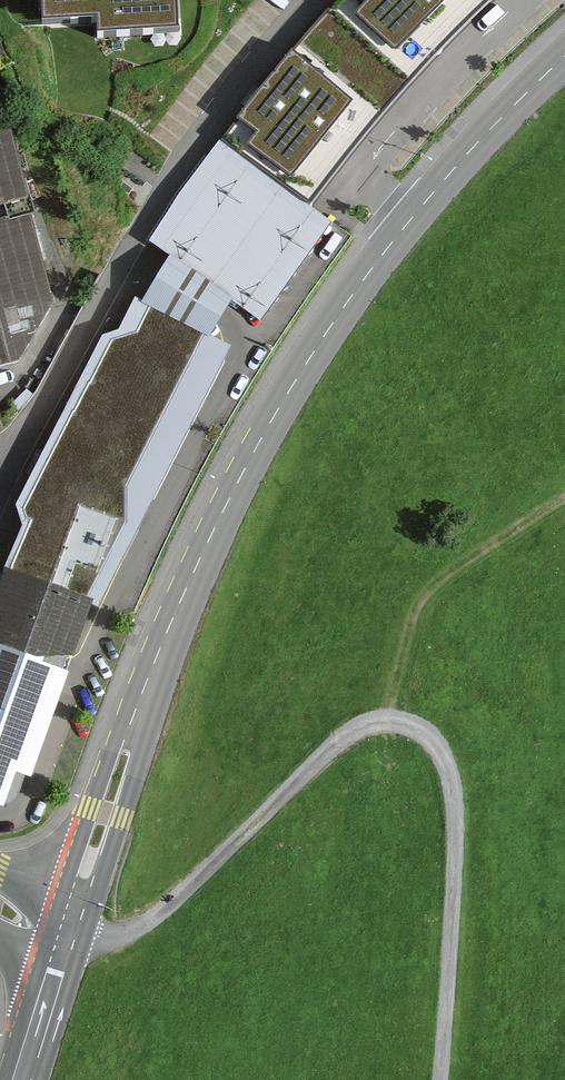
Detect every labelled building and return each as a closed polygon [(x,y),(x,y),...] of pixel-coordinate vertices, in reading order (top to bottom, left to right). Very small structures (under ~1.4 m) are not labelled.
[(44,27),(101,24),(101,38),(180,35),(178,0),(43,0),(44,27)] [(329,16),(408,84),(490,0),(344,0),(329,16)] [(329,16),(229,137),(311,204),(408,84),(329,16)] [(0,132),(0,357),(21,352),(53,297),(10,129),(0,132)] [(163,244),(176,264),(149,317),(123,334),(30,505),(34,524),(9,569),(82,595),(125,510),(125,481),(218,329),(244,296),(272,314),(336,227),(229,155),(163,244)] [(9,569),(0,593),(0,791),(11,795),(82,595),(9,569)]
